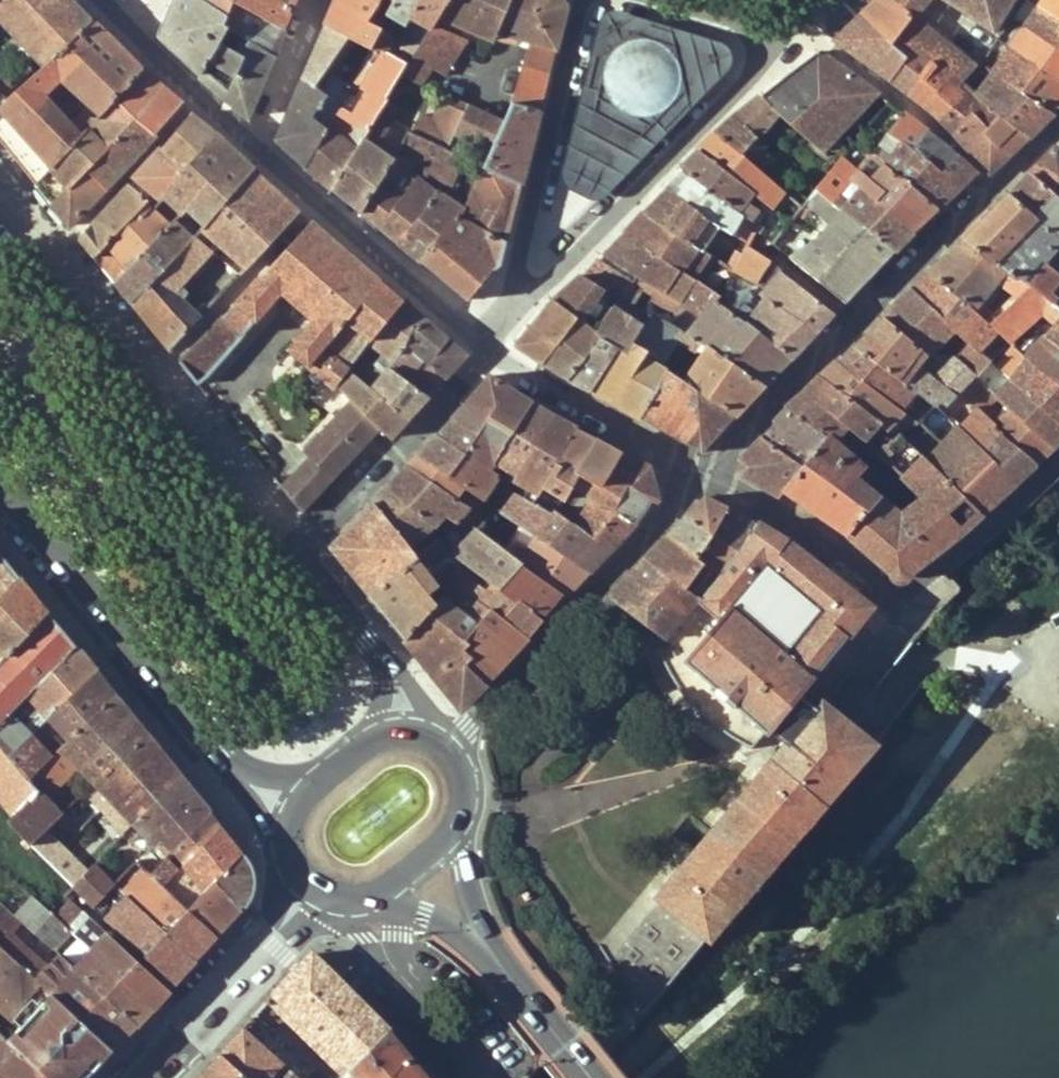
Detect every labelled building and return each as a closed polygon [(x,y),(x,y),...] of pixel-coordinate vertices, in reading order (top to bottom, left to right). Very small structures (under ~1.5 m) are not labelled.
[(43,65),(94,19),(76,0),(0,0),(0,21),(43,65)] [(201,73),(220,42),(228,27),(225,25),(228,14),(205,0),(176,0),(163,32),(162,38),(179,53),(201,73)] [(243,35),(276,54),(286,29),(233,0),(205,0),(228,14),(225,25),(228,27),(243,35)] [(286,29),(298,0),(233,0),(286,29)] [(371,48),(391,9),(375,0),(337,0),(326,25),(356,40),(371,48)] [(391,9),(371,48),(387,56),(389,52),(419,0),(396,0),(391,9)] [(391,9),(396,0),(375,0),(391,9)] [(389,52),(411,63),(433,27),(440,16),(450,0),(419,0),(389,52)] [(495,40),(512,0),(450,0),(440,16),(495,40)] [(495,40),(517,46),(520,38),(557,49),(566,15),(559,0),(512,0),(495,40)] [(566,15),(570,0),(559,0),(566,15)] [(828,33),(890,78),(911,51),(845,0),(843,0),(833,10),(825,19),(828,33)] [(911,51),(915,45),(929,25),(897,0),(845,0),(911,51)] [(929,25),(915,45),(933,61),(949,74),(946,78),(959,87),(980,63),(975,59),(987,39),(991,42),(998,31),(995,28),(1013,0),(897,0),(929,25)] [(1038,6),(1058,19),(1058,0),(1029,0),(1038,6)] [(1038,6),(1025,25),(1058,46),(1058,19),(1038,6)] [(729,48),(721,41),(621,11),(616,11),(611,12),(606,14),(600,21),(594,38),(564,160),(562,174),(563,178),(565,182),(568,186),(573,189),(592,198),(599,198),(600,198),(606,195),(612,191),(716,81),(728,69),(730,67),(732,62),(732,57),(731,52),(729,48)] [(0,104),(0,107),(53,164),(143,68),(118,43),(94,19),(43,65),(13,92),(0,104)] [(307,165),(351,86),(333,72),(356,40),(326,25),(278,141),(307,165)] [(1025,25),(1010,47),(1058,77),(1058,46),(1025,25)] [(403,76),(421,84),(451,35),(433,27),(411,63),(403,76)] [(251,116),(276,54),(243,35),(235,51),(220,42),(201,73),(210,81),(251,116)] [(997,39),(993,45),(1006,53),(1010,47),(997,39)] [(890,78),(910,92),(933,61),(915,45),(911,51),(890,78)] [(993,72),(1052,113),(1058,106),(1058,77),(1010,47),(1006,53),(993,72)] [(387,101),(403,76),(411,63),(389,52),(387,56),(371,48),(351,86),(307,165),(315,171),(334,187),(387,101)] [(551,75),(555,56),(528,48),(523,67),(551,75)] [(714,133),(752,164),(767,146),(757,138),(779,114),(823,151),(878,93),(821,50),(789,73),(733,116),(714,133)] [(949,74),(933,61),(910,92),(924,103),(932,110),(941,119),(967,92),(959,87),(946,78),(949,74)] [(544,99),(551,75),(523,67),(513,101),(542,109),(544,99)] [(143,68),(53,164),(37,181),(71,224),(182,103),(162,85),(143,68)] [(13,92),(9,86),(11,83),(0,71),(0,104),(13,92)] [(1042,122),(1052,113),(993,72),(975,98),(995,112),(1028,136),(1042,122)] [(447,107),(448,104),(451,96),(439,91),(434,101),(447,107)] [(969,116),(979,126),(995,112),(975,98),(967,92),(941,119),(945,123),(953,132),(969,116)] [(447,107),(433,141),(448,149),(459,124),(464,112),(468,103),(451,96),(448,104),(447,107)] [(384,175),(400,184),(427,138),(408,129),(394,160),(377,148),(390,125),(388,123),(396,108),(387,101),(334,187),(341,193),(362,211),(384,175)] [(494,141),(483,166),(522,186),(539,120),(542,109),(513,101),(494,141)] [(888,132),(912,149),(928,130),(916,121),(904,112),(888,132)] [(1020,144),(1028,136),(995,112),(979,126),(1008,154),(1020,144)] [(162,147),(183,167),(184,168),(216,133),(210,128),(198,117),(193,113),(162,147)] [(953,132),(990,170),(1001,161),(1008,154),(979,126),(969,116),(953,132)] [(459,124),(448,149),(465,157),(483,166),(494,141),(459,124)] [(928,130),(912,149),(941,172),(957,155),(945,144),(928,130)] [(941,172),(912,149),(888,132),(871,152),(937,208),(959,187),(976,172),(957,155),(941,172)] [(216,133),(184,168),(183,167),(163,193),(164,195),(177,207),(172,213),(177,217),(180,213),(188,205),(236,152),(226,143),(216,133)] [(753,193),(771,205),(784,190),(752,164),(714,133),(712,135),(697,150),(753,193)] [(432,184),(432,183),(416,171),(415,170),(421,160),(433,141),(427,138),(400,184),(384,175),(362,211),(390,233),(402,242),(441,192),(432,184)] [(440,167),(448,149),(433,141),(421,160),(440,167)] [(1032,173),(1058,196),(1058,148),(1052,146),(1029,171),(1032,173)] [(162,147),(80,238),(91,251),(93,254),(144,203),(151,210),(164,195),(163,193),(183,167),(162,147)] [(466,164),(463,162),(465,157),(448,149),(440,167),(432,183),(432,184),(441,192),(402,242),(423,261),(424,260),(462,208),(450,199),(466,164)] [(752,220),(760,210),(748,200),(753,193),(697,150),(695,153),(680,167),(685,171),(742,213),(752,220)] [(188,205),(208,224),(255,170),(253,168),(245,160),(236,152),(188,205)] [(928,216),(937,208),(871,152),(856,169),(850,178),(913,230),(928,216)] [(850,178),(856,169),(842,158),(831,171),(846,182),(850,178)] [(497,270),(501,265),(515,214),(522,186),(483,166),(479,177),(471,193),(462,208),(424,260),(470,298),(497,270)] [(208,224),(205,228),(222,243),(248,266),(300,210),(278,190),(255,170),(208,224)] [(720,224),(734,232),(742,213),(685,171),(669,187),(667,190),(720,224)] [(830,199),(846,182),(831,171),(816,188),(830,199)] [(1025,273),(1058,236),(1058,196),(1032,173),(1012,193),(1009,191),(1003,198),(963,238),(1006,270),(1029,288),(1049,303),(1056,297),(1058,292),(1058,279),(1044,267),(1041,266),(1030,277),(1025,273)] [(850,178),(846,182),(830,199),(893,250),(906,237),(913,230),(850,178)] [(832,223),(819,240),(790,257),(844,301),(875,269),(893,250),(830,199),(816,188),(808,199),(805,203),(832,223)] [(700,251),(701,252),(720,224),(667,190),(665,192),(646,214),(700,251)] [(794,198),(796,200),(803,205),(805,203),(808,199),(802,194),(798,194),(794,198)] [(798,212),(803,205),(796,200),(791,207),(798,212)] [(116,282),(168,226),(151,210),(144,203),(93,254),(96,257),(100,262),(116,282)] [(666,316),(671,320),(682,303),(685,298),(704,312),(707,314),(718,299),(721,295),(694,276),(686,271),(700,251),(646,214),(623,236),(599,260),(655,296),(646,310),(657,317),(664,320),(666,316)] [(168,226),(116,282),(126,295),(133,303),(195,239),(174,220),(168,226)] [(313,221),(181,361),(190,372),(199,383),(211,374),(281,292),(313,320),(291,348),(300,357),(296,362),(307,371),(311,366),(335,386),(337,385),(349,369),(404,301),(384,284),(380,280),(332,238),(313,221)] [(205,228),(195,239),(133,303),(171,349),(203,315),(184,298),(178,293),(184,287),(222,243),(205,228)] [(974,310),(1006,270),(963,238),(955,245),(930,270),(974,310)] [(746,247),(734,269),(756,284),(770,263),(746,247)] [(686,271),(694,276),(708,256),(701,252),(700,251),(686,271)] [(591,267),(581,275),(620,296),(646,310),(655,296),(599,260),(591,267)] [(764,297),(751,315),(746,321),(791,357),(814,332),(833,312),(770,263),(756,284),(762,288),(759,293),(764,297)] [(955,330),(977,351),(997,331),(990,325),(974,310),(930,270),(916,283),(911,288),(955,330)] [(570,376),(613,307),(620,296),(581,275),(580,274),(566,288),(553,300),(576,317),(544,361),(570,376)] [(184,298),(189,292),(184,287),(178,293),(184,298)] [(911,288),(899,301),(943,342),(955,330),(911,288)] [(1008,342),(1039,313),(1049,303),(1029,288),(990,325),(997,331),(1008,342)] [(746,321),(751,315),(721,295),(718,299),(746,321)] [(1056,297),(1049,303),(1058,310),(1058,299),(1056,297)] [(707,314),(704,312),(688,332),(764,385),(778,371),(791,357),(746,321),(718,299),(707,314)] [(576,317),(553,300),(520,340),(519,343),(519,346),(529,352),(544,361),(576,317)] [(379,374),(392,360),(395,363),(406,350),(403,348),(426,321),(415,311),(404,301),(349,369),(354,373),(363,362),(379,374)] [(925,355),(929,356),(943,342),(899,301),(897,303),(883,317),(925,355)] [(1049,303),(1039,313),(1056,325),(1058,323),(1058,322),(1058,310),(1049,303)] [(593,390),(638,321),(613,307),(570,376),(582,383),(593,390)] [(610,400),(641,417),(668,369),(663,365),(665,362),(638,347),(657,317),(646,310),(638,321),(593,390),(610,400)] [(665,362),(678,340),(684,329),(671,320),(666,316),(664,320),(657,317),(638,347),(665,362)] [(975,376),(952,357),(933,378),(917,366),(925,355),(883,317),(866,334),(853,346),(922,395),(931,401),(935,404),(941,401),(946,405),(975,376)] [(405,377),(414,368),(409,364),(419,354),(425,359),(447,339),(436,330),(426,321),(403,348),(406,350),(395,363),(392,367),(405,377)] [(1046,336),(1058,347),(1058,323),(1056,325),(1046,336)] [(688,332),(684,329),(678,340),(697,352),(702,351),(685,380),(736,414),(751,399),(764,385),(688,332)] [(1019,351),(1026,357),(1046,336),(1038,330),(1019,351)] [(1046,336),(1026,357),(1058,384),(1058,347),(1046,336)] [(409,364),(414,368),(421,374),(426,369),(428,370),(431,367),(445,378),(466,356),(455,346),(447,339),(425,359),(419,354),(409,364)] [(838,362),(900,408),(907,402),(914,407),(922,395),(853,346),(842,357),(838,362)] [(1026,357),(1010,381),(1058,426),(1058,384),(1026,357)] [(882,420),(891,426),(905,411),(900,408),(838,362),(836,361),(825,372),(820,376),(882,420)] [(428,396),(405,377),(392,367),(372,389),(408,418),(412,414),(428,396)] [(414,368),(405,377),(428,396),(442,382),(445,378),(431,367),(428,370),(426,369),(421,374),(414,368)] [(685,380),(668,369),(641,417),(660,428),(702,451),(736,414),(685,380)] [(394,432),(408,418),(372,389),(354,373),(341,389),(351,399),(381,429),(390,436),(394,432)] [(453,417),(481,434),(467,454),(451,476),(484,499),(501,475),(498,473),(490,469),(495,461),(533,401),(492,375),(472,396),(453,417)] [(847,426),(864,440),(882,420),(820,376),(810,387),(806,391),(847,426)] [(1010,381),(995,398),(1009,411),(1052,448),(1058,441),(1058,426),(1010,381)] [(783,490),(848,535),(882,499),(856,479),(866,467),(835,440),(847,426),(806,391),(788,409),(826,436),(813,452),(802,466),(783,490)] [(381,429),(351,399),(303,452),(307,457),(281,486),(285,489),(304,512),(381,429)] [(503,466),(511,471),(506,479),(513,483),(515,480),(555,414),(544,408),(533,401),(495,461),(490,469),(498,473),(503,466)] [(937,405),(935,404),(931,401),(914,418),(918,422),(937,405)] [(941,444),(927,459),(983,514),(1001,497),(1017,482),(958,426),(937,405),(918,422),(941,444)] [(996,425),(977,407),(958,426),(1017,482),(1025,473),(1037,463),(996,425)] [(776,424),(813,452),(826,436),(788,409),(784,413),(775,422),(776,424)] [(1043,456),(1052,448),(1009,411),(996,425),(1037,463),(1043,456)] [(515,480),(539,494),(577,427),(566,420),(555,414),(515,480)] [(436,435),(467,454),(481,434),(453,417),(447,424),(436,435)] [(802,466),(813,452),(776,424),(770,430),(763,437),(802,466)] [(565,497),(571,486),(597,438),(587,433),(577,427),(539,494),(533,504),(554,516),(557,511),(565,497)] [(887,459),(925,498),(902,514),(882,499),(848,535),(901,581),(957,538),(971,526),(983,514),(927,459),(899,433),(885,447),(892,454),(887,459)] [(451,476),(467,454),(436,435),(431,440),(418,454),(451,476)] [(783,490),(802,466),(763,437),(755,445),(739,460),(739,473),(779,494),(783,490)] [(610,445),(597,438),(571,486),(593,499),(623,451),(610,445)] [(593,499),(585,513),(583,516),(600,531),(617,511),(636,522),(657,498),(651,465),(637,458),(623,451),(593,499)] [(463,518),(477,528),(495,507),(484,499),(451,476),(418,454),(415,458),(409,464),(471,507),(463,518)] [(429,526),(444,509),(460,521),(463,518),(471,507),(409,464),(404,470),(391,484),(429,526)] [(501,475),(506,479),(511,471),(503,466),(498,473),(501,475)] [(334,546),(348,564),(364,583),(373,593),(419,556),(409,542),(429,526),(391,484),(334,546)] [(590,572),(611,549),(557,511),(554,516),(533,504),(515,494),(502,513),(522,526),(548,543),(590,572)] [(685,515),(710,532),(695,554),(716,570),(755,524),(703,495),(694,505),(685,515)] [(583,516),(585,513),(565,497),(557,511),(611,549),(636,522),(617,511),(600,531),(583,516)] [(477,528),(502,547),(522,526),(502,513),(495,507),(477,528)] [(459,523),(460,521),(444,509),(429,526),(433,530),(447,515),(459,523)] [(668,534),(695,554),(710,532),(685,515),(677,524),(668,534)] [(772,728),(802,691),(805,688),(870,607),(788,545),(772,534),(755,524),(716,570),(721,574),(712,586),(700,600),(708,606),(722,617),(707,635),(690,655),(677,645),(666,636),(658,645),(669,664),(692,700),(704,696),(730,717),(726,731),(753,751),(772,728)] [(477,528),(452,554),(540,619),(565,593),(528,565),(502,547),(477,528)] [(716,570),(695,554),(668,534),(655,548),(695,575),(712,586),(721,574),(716,570)] [(569,596),(590,572),(548,543),(528,565),(565,593),(569,596)] [(655,548),(646,559),(684,588),(695,575),(655,548)] [(19,578),(4,559),(0,554),(0,599),(19,578)] [(540,619),(452,554),(447,559),(487,591),(480,600),(526,634),(540,619)] [(444,592),(432,574),(419,556),(373,593),(390,615),(407,636),(443,594),(444,592)] [(466,605),(482,618),(518,647),(528,636),(526,634),(480,600),(487,591),(447,559),(432,574),(444,592),(443,594),(462,610),(466,605)] [(646,559),(630,575),(683,616),(698,599),(684,588),(646,559)] [(629,609),(666,636),(683,616),(630,575),(626,580),(635,588),(637,599),(629,609)] [(698,599),(700,600),(712,586),(695,575),(684,588),(698,599)] [(19,578),(0,599),(0,653),(5,657),(49,614),(35,597),(19,578)] [(619,602),(629,609),(637,599),(635,588),(626,580),(611,596),(619,602)] [(462,610),(443,594),(407,636),(419,651),(461,702),(465,703),(485,682),(466,663),(472,656),(465,647),(470,642),(465,638),(470,631),(477,623),(462,610)] [(683,616),(693,625),(707,635),(722,617),(708,606),(700,600),(698,599),(683,616)] [(462,610),(477,623),(482,618),(466,605),(462,610)] [(74,645),(62,630),(49,614),(5,657),(0,662),(0,722),(74,645)] [(500,666),(518,647),(482,618),(477,623),(470,631),(500,666)] [(690,655),(707,635),(693,625),(677,645),(690,655)] [(500,666),(470,631),(465,638),(470,642),(465,647),(472,656),(466,663),(485,682),(500,666)] [(74,645),(0,722),(0,741),(11,755),(31,735),(49,716),(95,672),(85,658),(74,645)] [(49,716),(70,739),(115,695),(100,677),(95,672),(49,716)] [(787,742),(818,705),(802,691),(772,728),(787,742)] [(46,796),(79,765),(95,781),(145,733),(130,714),(115,695),(70,739),(64,745),(30,778),(38,788),(14,815),(7,822),(31,844),(45,830),(63,813),(46,796)] [(703,713),(726,731),(730,717),(704,696),(692,700),(697,707),(703,713)] [(821,701),(818,705),(787,742),(773,759),(782,768),(697,873),(685,864),(620,942),(634,956),(615,978),(646,1014),(715,932),(773,864),(873,745),(821,701)] [(98,784),(134,821),(179,775),(162,754),(145,733),(95,781),(89,788),(91,790),(98,784)] [(11,755),(30,778),(64,745),(55,736),(43,747),(31,735),(11,755)] [(11,755),(0,741),(0,798),(14,815),(38,788),(30,778),(11,755)] [(697,873),(782,768),(773,759),(724,818),(685,864),(697,873)] [(200,801),(179,775),(134,821),(168,855),(172,851),(209,813),(200,801)] [(180,860),(175,865),(172,869),(177,873),(220,826),(215,820),(209,813),(172,851),(180,860)] [(165,885),(189,908),(216,880),(242,853),(226,833),(220,826),(177,873),(165,885)] [(31,844),(73,886),(87,871),(45,830),(31,844)] [(161,863),(148,850),(137,860),(144,867),(151,873),(161,863)] [(242,853),(216,880),(241,907),(247,900),(249,898),(252,892),(255,886),(255,881),(254,874),(253,867),(242,853)] [(172,869),(175,865),(166,857),(161,863),(151,873),(144,867),(123,890),(126,893),(159,923),(168,931),(196,957),(206,945),(216,934),(189,908),(165,885),(177,873),(172,869)] [(94,906),(115,884),(95,863),(87,871),(73,886),(94,906)] [(227,923),(241,907),(216,880),(189,908),(216,934),(227,923)] [(104,916),(136,946),(159,923),(126,893),(104,916)] [(16,916),(54,950),(71,931),(55,916),(33,897),(16,916)] [(170,986),(73,897),(55,916),(71,931),(79,938),(91,949),(153,1005),(161,995),(170,986)] [(136,946),(146,955),(168,931),(159,923),(136,946)] [(185,969),(196,957),(168,931),(146,955),(174,981),(185,969)] [(61,957),(73,968),(91,949),(79,938),(61,957)] [(603,963),(615,978),(634,956),(620,942),(603,963)] [(0,945),(0,998),(18,1014),(31,1002),(36,1007),(7,1039),(50,1077),(86,1077),(93,1070),(113,1047),(37,979),(0,945)] [(144,1014),(153,1005),(91,949),(73,968),(135,1024),(144,1014)] [(329,1043),(353,1065),(357,1062),(389,1029),(390,1028),(313,951),(269,999),(295,1026),(303,1018),(329,1043)] [(37,979),(113,1047),(124,1036),(135,1024),(73,968),(61,957),(59,955),(37,979)] [(303,1018),(295,1026),(322,1051),(329,1043),(303,1018)] [(244,1026),(221,1053),(251,1077),(303,1077),(244,1026)] [(357,1062),(353,1065),(341,1077),(430,1077),(389,1029),(357,1062)] [(7,1039),(0,1032),(0,1074),(4,1077),(50,1077),(7,1039)] [(221,1053),(209,1065),(198,1077),(251,1077),(221,1053)]
